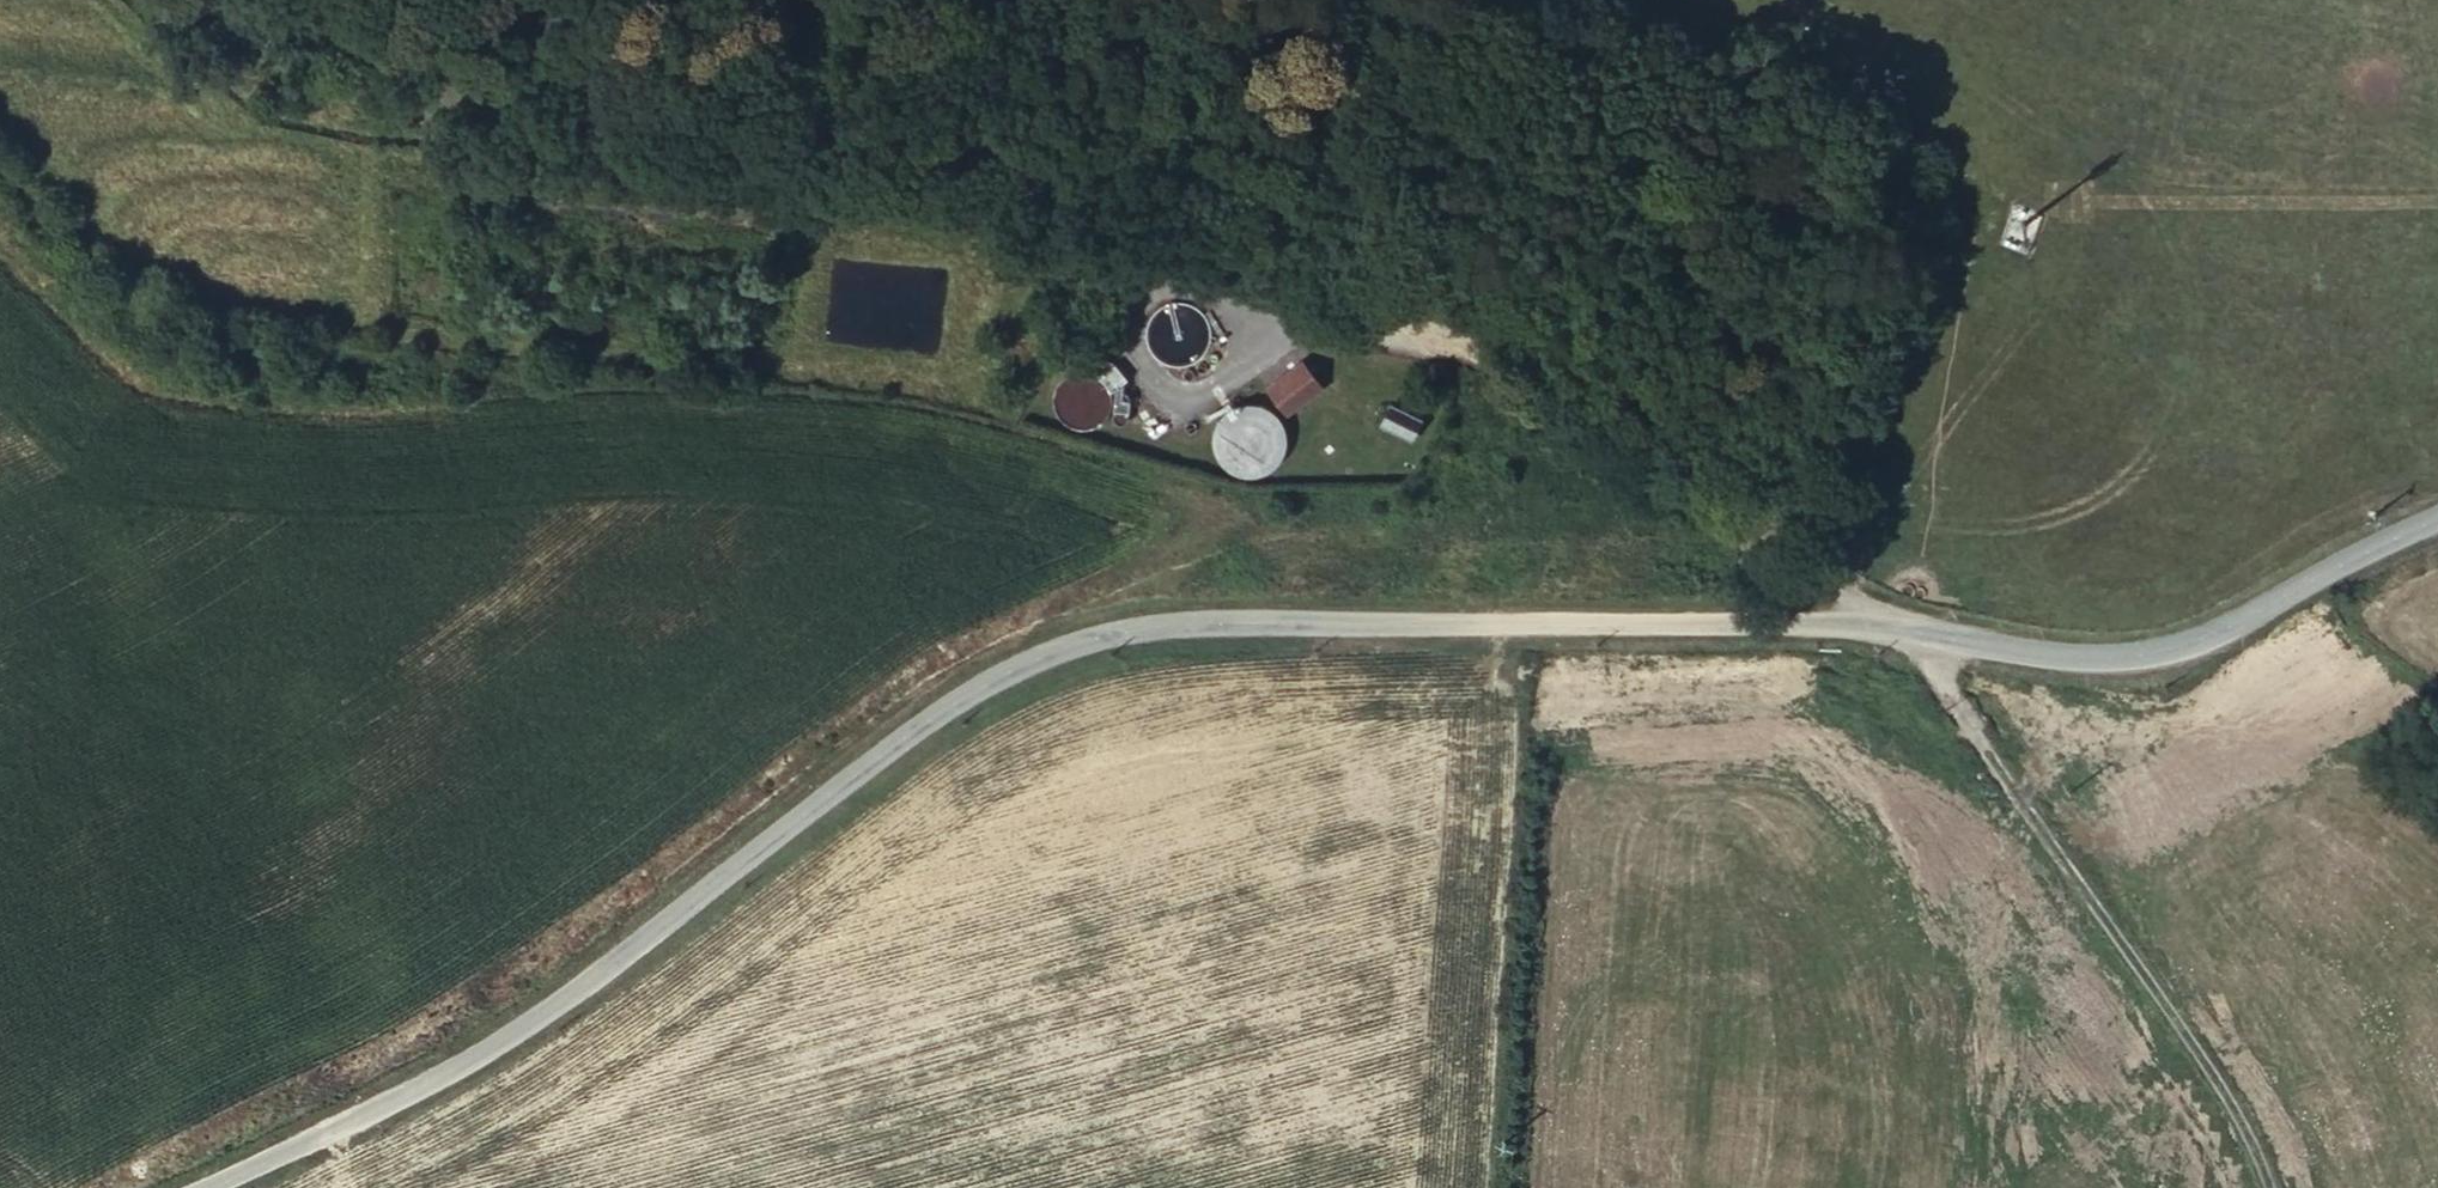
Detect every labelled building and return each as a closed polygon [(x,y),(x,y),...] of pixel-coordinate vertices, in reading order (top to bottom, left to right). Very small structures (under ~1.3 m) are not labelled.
[(1303,365),(1269,389),(1286,413),(1320,390),(1303,365)] [(1425,421),(1389,403),(1377,427),(1413,445),(1425,421)] [(1282,459),(1285,451),(1287,443),(1286,435),(1284,428),(1281,420),(1275,414),(1269,409),(1262,406),(1254,404),(1246,404),(1238,406),(1231,409),(1224,414),(1219,420),(1215,427),(1213,435),(1212,444),(1214,452),(1217,460),(1223,467),(1229,472),(1237,476),(1246,478),(1254,478),(1263,476),(1270,472),(1277,466),(1282,459)]
